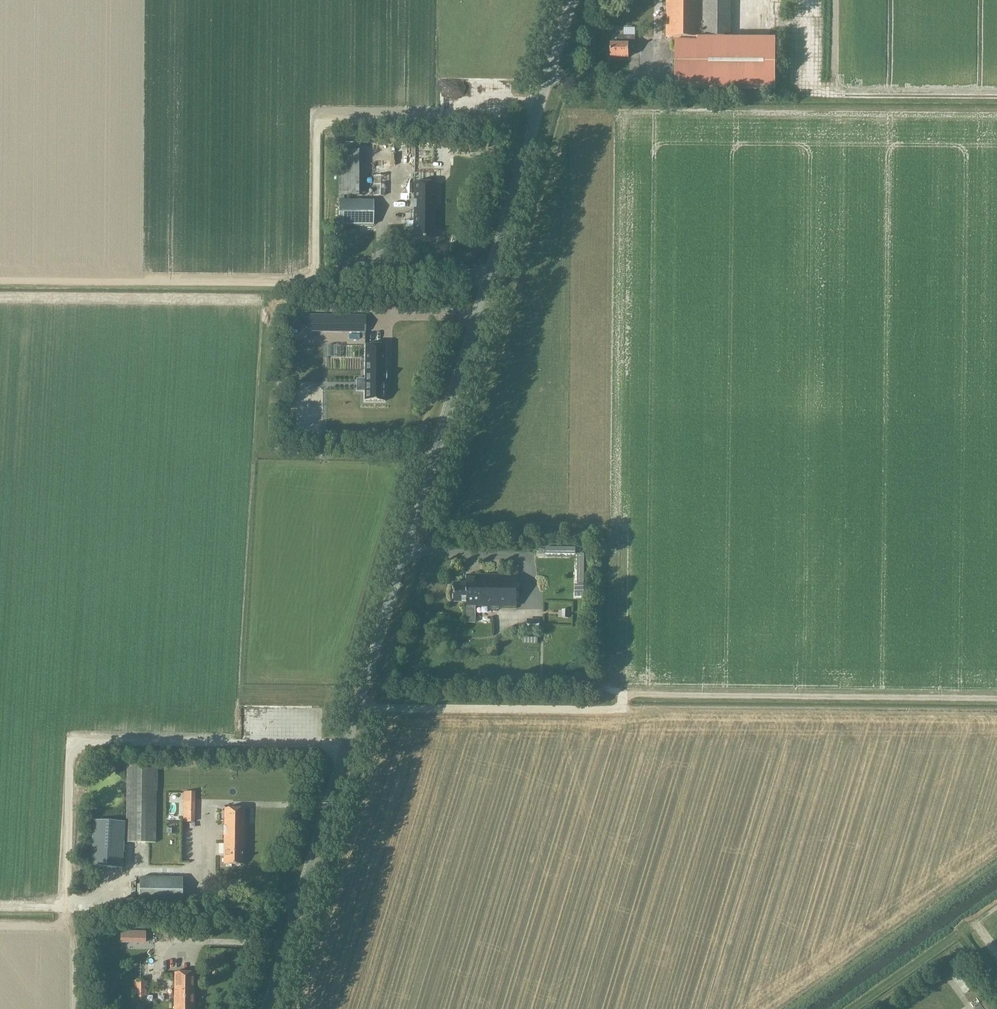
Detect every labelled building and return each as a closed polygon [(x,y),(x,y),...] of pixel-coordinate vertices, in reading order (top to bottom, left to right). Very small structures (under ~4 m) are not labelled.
[(675,88),(776,89),(776,43),(730,43),(731,0),(667,0),(667,37),(679,37),(679,42),(675,42),(675,88)] [(640,40),(635,40),(635,36),(619,36),(619,44),(611,44),(611,57),(629,57),(629,54),(635,54),(635,52),(640,52),(640,40)] [(339,150),(339,195),(361,195),(361,150),(339,150)] [(384,196),(385,175),(373,175),(373,196),(384,196)] [(434,238),(434,182),(414,182),(414,238),(434,238)] [(373,226),(373,200),(339,200),(338,225),(373,226)] [(365,332),(366,316),(310,315),(309,331),(365,332)] [(385,371),(385,345),(365,345),(365,379),(357,379),(357,390),(365,391),(364,401),(384,401),(385,381),(386,381),(386,371),(385,371)] [(322,371),(333,371),(334,350),(322,350),(322,371)] [(517,606),(517,576),(467,576),(467,583),(455,583),(454,602),(467,602),(467,606),(517,606)] [(156,842),(157,763),(126,763),(126,842),(156,842)] [(183,792),(183,822),(194,822),(194,792),(183,792)] [(244,865),(244,809),(224,809),(224,865),(244,865)] [(92,821),(90,867),(122,868),(124,822),(92,821)] [(139,878),(139,903),(182,903),(182,879),(139,878)] [(195,973),(175,972),(174,1008),(194,1008),(195,973)] [(133,1001),(145,1001),(144,980),(133,981),(133,1001)]
